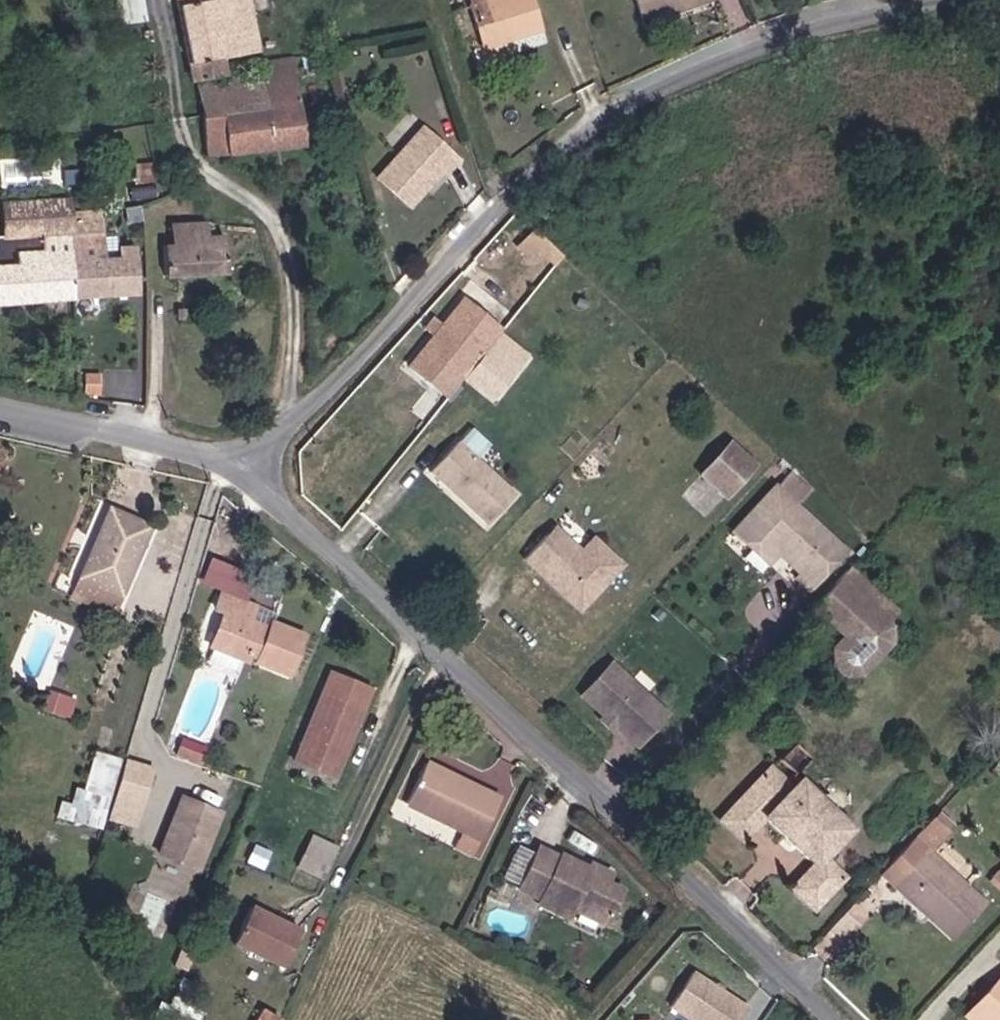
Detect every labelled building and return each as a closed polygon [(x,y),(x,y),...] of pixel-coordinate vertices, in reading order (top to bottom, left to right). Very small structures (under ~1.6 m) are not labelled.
[(189,67),(215,64),(214,49),(256,41),(249,0),(175,0),(189,67)] [(535,17),(529,0),(464,0),(477,35),(535,17)] [(202,78),(205,109),(210,146),(303,135),(292,50),(258,53),(259,67),(228,72),(202,78)] [(412,118),(369,171),(399,198),(430,158),(437,163),(447,150),(412,118)] [(0,238),(0,303),(75,296),(66,210),(65,201),(0,206),(0,221),(1,238),(0,238)] [(75,296),(111,293),(138,290),(137,264),(148,262),(146,240),(124,240),(120,207),(66,210),(75,296)] [(229,230),(211,232),(212,237),(167,239),(171,273),(232,267),(229,230)] [(475,341),(493,320),(454,288),(397,357),(419,375),(431,362),(447,375),(455,366),(475,341)] [(505,365),(522,344),(493,320),(476,341),(505,365)] [(505,365),(475,341),(455,366),(484,390),(505,365)] [(436,389),(447,375),(431,362),(419,375),(436,389)] [(451,438),(424,469),(484,521),(510,490),(451,438)] [(716,494),(744,462),(720,441),(692,473),(716,494)] [(753,542),(768,557),(772,553),(793,574),(787,581),(800,593),(836,553),(766,488),(726,531),(746,550),(753,542)] [(87,508),(66,574),(110,589),(132,522),(87,508)] [(551,520),(542,530),(562,547),(577,547),(551,520)] [(562,547),(542,530),(521,553),(578,603),(618,558),(591,533),(577,547),(562,547)] [(761,564),(768,557),(753,542),(746,550),(761,564)] [(110,589),(66,574),(58,597),(103,612),(110,589)] [(826,649),(826,658),(868,611),(833,578),(805,610),(835,637),(826,649)] [(269,607),(217,590),(211,610),(218,612),(206,647),(235,656),(237,649),(251,654),(249,662),(280,672),(295,629),(265,619),(269,607)] [(868,611),(826,658),(826,668),(839,678),(855,677),(884,644),(884,626),(868,611)] [(340,715),(351,721),(371,673),(330,655),(296,735),(324,749),(340,715)] [(609,664),(580,697),(635,747),(664,714),(609,664)] [(72,711),(76,694),(49,688),(45,706),(72,711)] [(334,764),(351,721),(340,715),(324,749),(296,735),(291,747),(334,764)] [(420,745),(400,786),(473,821),(493,780),(420,745)] [(82,787),(100,792),(111,754),(84,748),(75,785),(82,787)] [(108,799),(125,803),(143,766),(120,758),(108,799)] [(823,845),(834,833),(842,824),(834,814),(831,795),(818,786),(787,780),(780,786),(759,767),(711,819),(733,839),(772,797),(823,845)] [(179,786),(152,866),(191,879),(217,799),(179,786)] [(92,820),(100,792),(82,787),(75,815),(92,820)] [(930,810),(881,864),(952,929),(979,900),(925,850),(947,826),(930,810)] [(311,857),(323,832),(308,825),(296,850),(311,857)] [(326,864),(338,839),(323,832),(311,857),(326,864)] [(555,843),(535,832),(516,873),(534,882),(531,889),(560,903),(564,894),(596,910),(613,874),(595,864),(598,857),(581,848),(578,852),(557,840),(555,843)] [(851,850),(834,833),(823,845),(807,863),(826,880),(851,850)] [(250,891),(232,932),(282,958),(299,914),(250,891)] [(737,992),(685,955),(659,992),(699,1019),(718,1019),(737,992)] [(960,1007),(973,1019),(999,1019),(999,966),(960,1007)]
